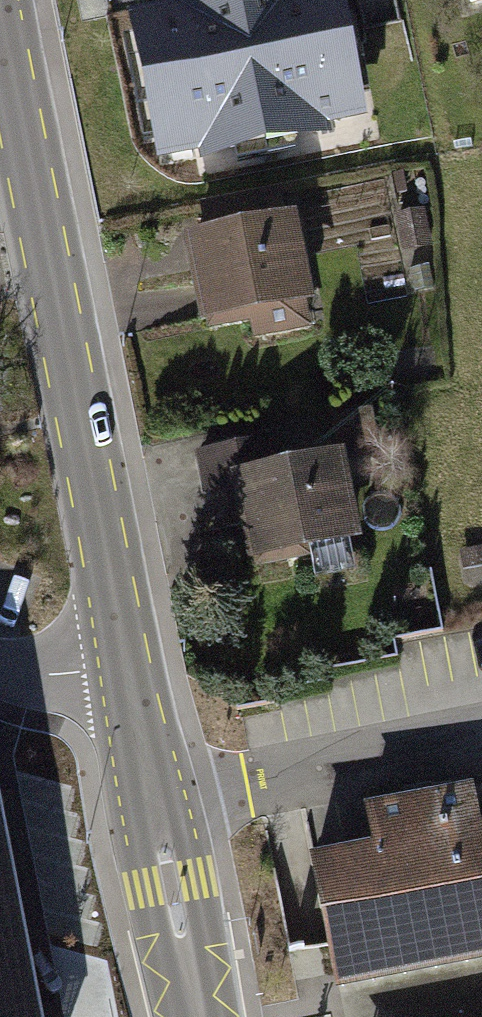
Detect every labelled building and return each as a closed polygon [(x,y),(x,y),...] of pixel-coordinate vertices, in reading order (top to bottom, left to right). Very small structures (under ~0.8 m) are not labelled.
[(126,16),(155,164),(195,156),(197,166),(330,140),(328,130),(366,122),(342,0),(174,0),(175,7),(126,16)] [(283,205),(176,229),(196,320),(303,297),(283,205)] [(427,216),(396,223),(404,257),(434,250),(427,216)] [(371,407),(329,415),(336,449),(378,440),(371,407)] [(202,496),(230,490),(246,566),(360,542),(342,453),(281,466),(275,437),(194,454),(202,496)] [(335,992),(481,963),(481,828),(477,829),(469,789),(367,809),(375,849),(310,861),(335,992)] [(27,929),(0,792),(0,1016),(44,1016),(27,929)]
